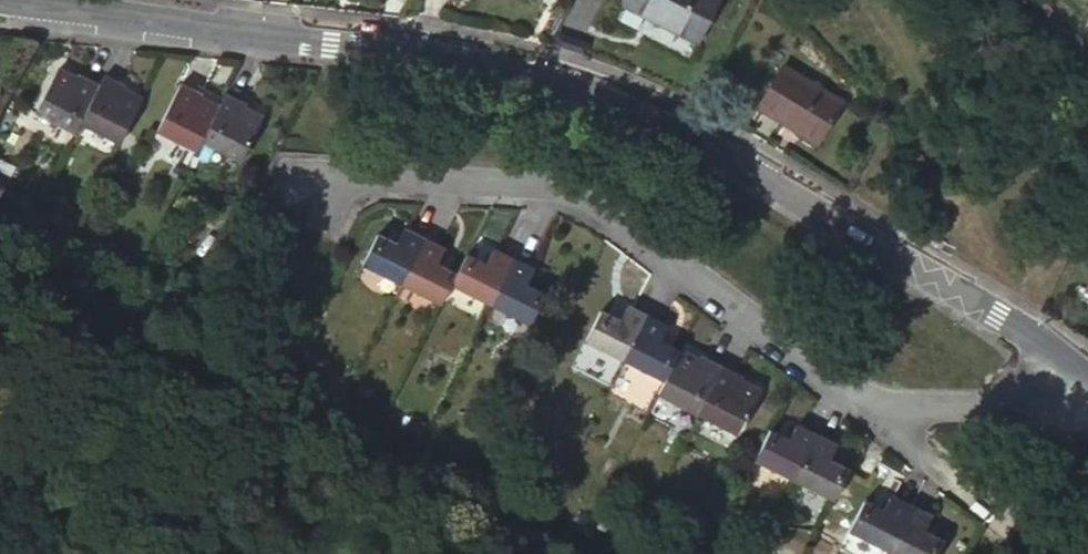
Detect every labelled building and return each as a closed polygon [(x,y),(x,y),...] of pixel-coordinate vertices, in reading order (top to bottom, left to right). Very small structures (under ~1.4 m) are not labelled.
[(699,43),(720,0),(624,0),(622,4),(699,43)] [(781,68),(757,108),(785,125),(787,122),(819,141),(841,104),(781,68)] [(99,85),(79,75),(76,80),(57,71),(36,114),(75,134),(80,124),(99,85)] [(141,100),(122,91),(124,86),(104,76),(99,85),(80,124),(119,143),(141,100)] [(218,109),(199,99),(201,94),(181,84),(160,126),(157,131),(196,151),(201,141),(218,109)] [(261,119),(243,109),(245,104),(225,94),(218,109),(201,141),(240,161),(261,119)] [(423,241),(403,230),(396,243),(377,234),(362,264),(402,283),(423,241)] [(456,273),(437,264),(444,251),(423,241),(402,283),(441,303),(451,284),(456,273)] [(512,261),(492,251),(485,264),(466,254),(456,273),(451,284),(490,304),(512,261)] [(545,294),(526,284),(532,271),(512,261),(490,304),(530,324),(545,294)] [(644,319),(624,309),(617,322),(598,312),(583,342),(623,362),(644,319)] [(677,352),(658,342),(665,329),(644,319),(623,362),(662,381),(677,352)] [(720,367),(699,357),(697,361),(677,352),(662,381),(656,394),(696,414),(720,367)] [(757,391),(738,382),(740,377),(720,367),(696,414),(736,434),(757,391)] [(816,436),(795,426),(789,439),(770,429),(755,459),(794,479),(816,436)] [(848,469),(829,460),(836,446),(816,436),(794,479),(834,499),(848,469)] [(888,550),(909,507),(889,497),(882,510),(863,500),(848,530),(888,550)] [(930,518),(909,507),(888,550),(895,553),(935,553),(942,541),(923,531),(930,518)]
